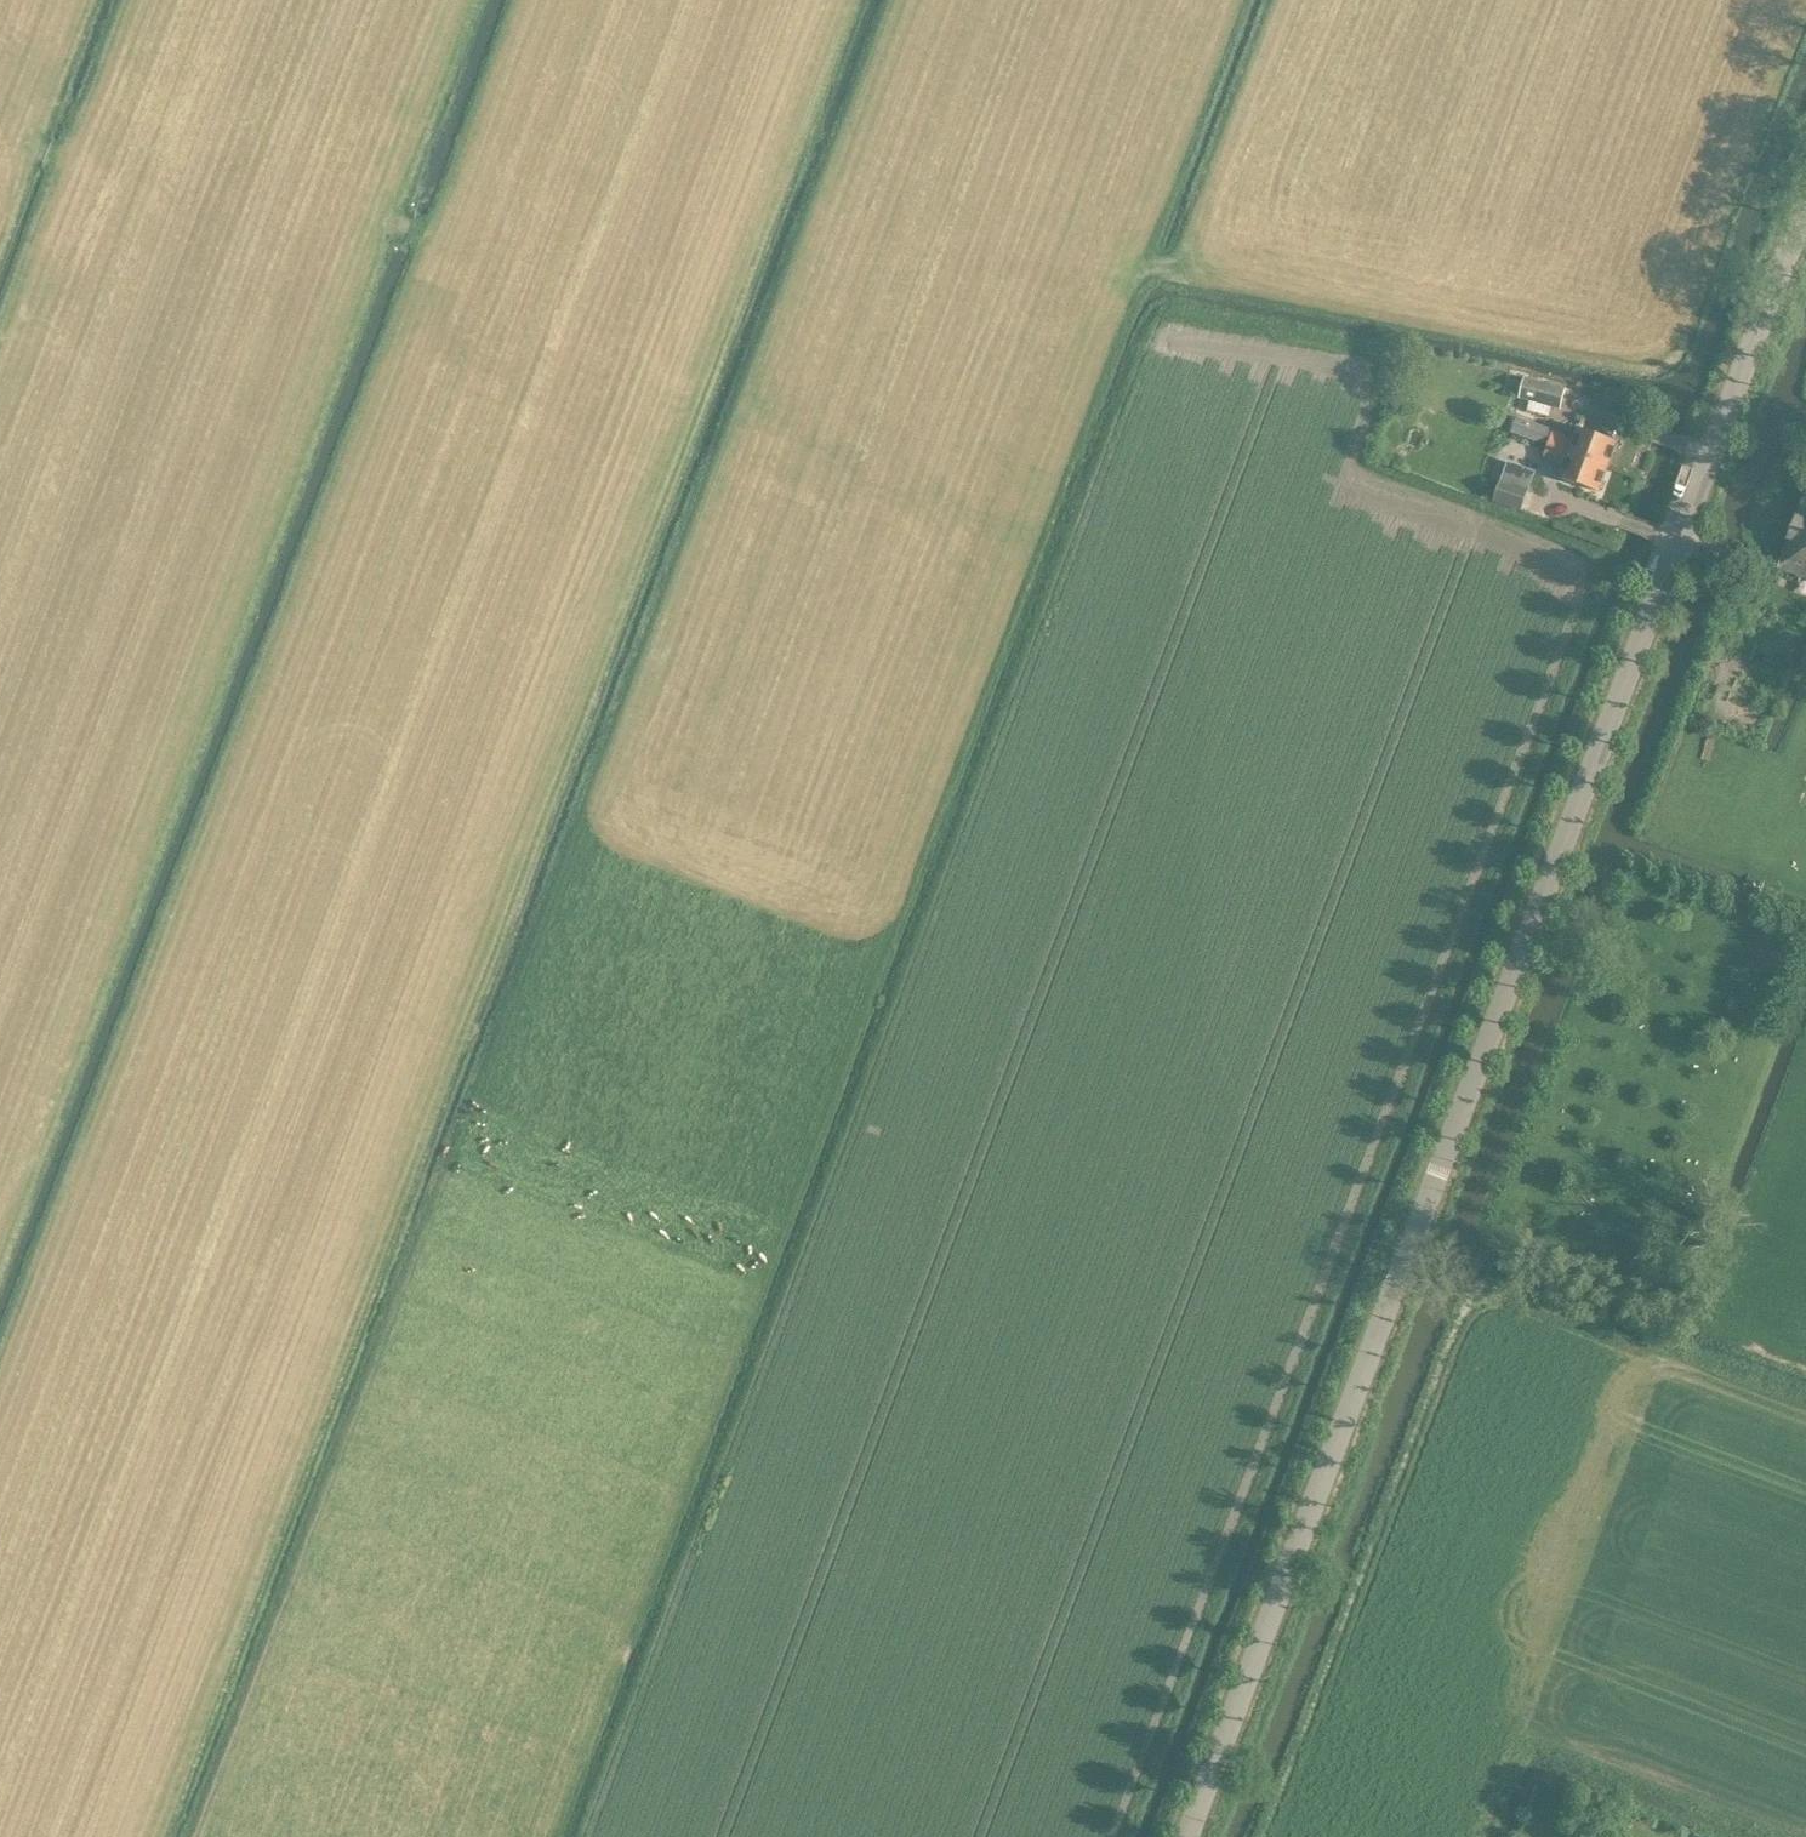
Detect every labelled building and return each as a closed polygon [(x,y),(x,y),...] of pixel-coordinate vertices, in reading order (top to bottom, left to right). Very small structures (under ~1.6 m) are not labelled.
[(1506,401),(1566,415),(1573,384),(1513,370),(1506,401)] [(1519,418),(1513,434),(1546,446),(1548,443),(1609,466),(1619,441),(1580,426),(1575,441),(1544,429),(1545,427),(1519,418)] [(1609,466),(1548,443),(1546,446),(1513,434),(1504,457),(1530,466),(1535,454),(1565,465),(1561,477),(1600,492),(1609,466)] [(1529,490),(1501,480),(1493,500),(1521,510),(1529,490)] [(1780,566),(1805,576),(1805,499),(1780,566)]
